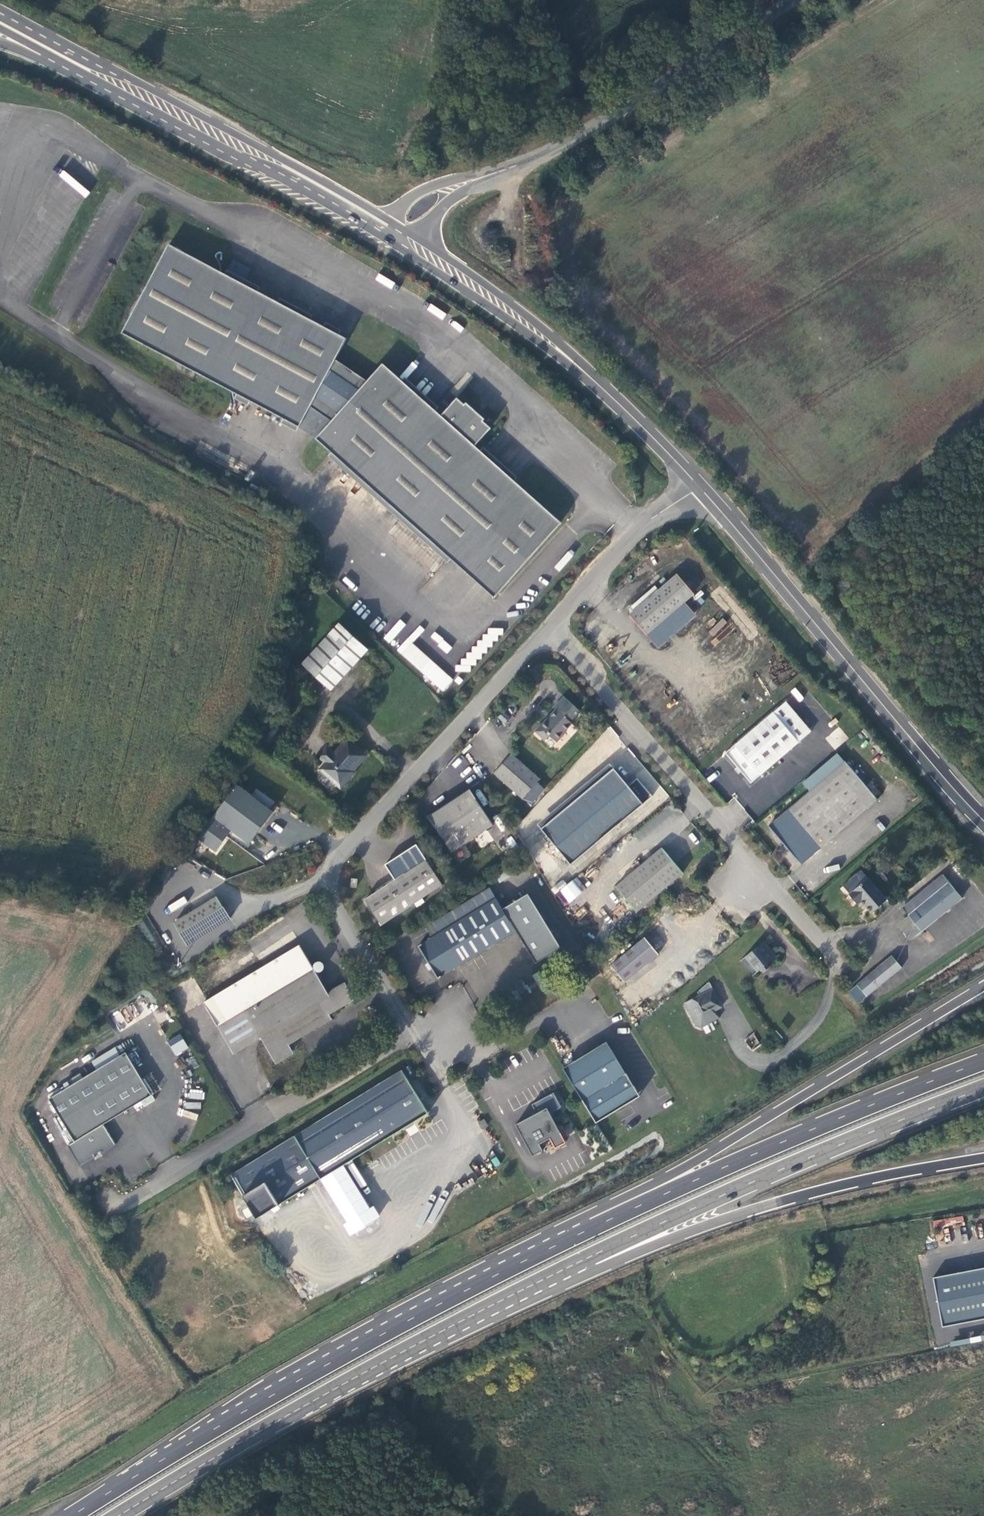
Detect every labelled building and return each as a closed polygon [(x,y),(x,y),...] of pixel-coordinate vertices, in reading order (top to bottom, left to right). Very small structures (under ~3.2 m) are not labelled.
[(87,196),(91,190),(61,171),(57,177),(87,196)] [(39,259),(43,255),(31,243),(27,247),(39,259)] [(458,399),(442,416),(384,365),(369,381),(336,362),(347,340),(170,246),(124,334),(159,353),(299,428),(310,409),(332,422),(317,439),(494,597),(560,523),(475,446),(491,429),(484,423),(486,420),(468,404),(466,406),(458,399)] [(442,319),(446,313),(431,305),(427,311),(442,319)] [(681,576),(633,615),(649,634),(696,594),(681,576)] [(331,692),(368,649),(337,622),(300,665),(331,692)] [(475,639),(473,653),(463,652),(462,665),(455,664),(455,671),(470,672),(471,664),(478,665),(479,652),(489,653),(490,640),(500,641),(501,629),(486,627),(485,640),(475,639)] [(454,677),(407,641),(397,653),(444,690),(454,677)] [(795,687),(790,691),(799,702),(804,698),(795,687)] [(583,711),(568,697),(558,707),(560,709),(553,715),(554,716),(551,720),(550,719),(539,730),(548,739),(553,735),(559,742),(569,732),(568,731),(575,723),(573,721),(583,711)] [(789,703),(731,754),(755,782),(814,731),(789,703)] [(834,750),(848,739),(839,727),(825,738),(834,750)] [(604,748),(609,753),(612,750),(615,752),(624,744),(609,728),(593,743),(601,751),(604,748)] [(324,765),(319,770),(337,787),(343,786),(352,776),(352,771),(365,757),(348,740),(334,755),(336,757),(327,767),(324,765)] [(516,752),(498,772),(525,796),(543,777),(516,752)] [(845,763),(772,826),(804,863),(877,799),(845,763)] [(609,765),(537,828),(572,866),(638,808),(641,811),(655,799),(640,782),(631,790),(609,765)] [(229,833),(248,846),(273,810),(236,785),(197,840),(215,853),(229,833)] [(475,787),(433,813),(457,849),(497,822),(475,787)] [(399,880),(369,900),(384,923),(446,883),(421,845),(390,865),(399,880)] [(664,849),(617,888),(638,912),(685,872),(664,849)] [(873,912),(888,900),(863,872),(844,887),(851,895),(852,894),(863,906),(865,904),(873,912)] [(945,876),(905,908),(911,916),(952,884),(945,876)] [(567,902),(586,890),(577,877),(565,884),(564,882),(557,887),(567,902)] [(962,899),(952,884),(911,916),(923,931),(962,899)] [(435,936),(422,945),(441,976),(519,927),(539,959),(565,943),(532,893),(507,908),(493,887),(429,925),(435,936)] [(222,897),(176,923),(189,945),(235,917),(222,897)] [(911,916),(900,925),(912,940),(923,931),(911,916)] [(659,953),(646,936),(613,962),(628,979),(647,963),(659,953)] [(764,944),(747,958),(759,972),(776,957),(764,944)] [(218,998),(227,1014),(315,963),(304,946),(218,998)] [(894,956),(859,985),(868,997),(903,967),(894,956)] [(334,993),(315,963),(227,1014),(231,1020),(248,1010),(264,1034),(281,1062),(300,1051),(295,1042),(337,1016),(335,1012),(360,997),(351,984),(334,993)] [(723,1009),(711,982),(699,992),(701,996),(685,1003),(695,1026),(701,1028),(712,1023),(708,1015),(715,1012),(723,1009)] [(227,1014),(218,998),(204,1006),(232,1053),(264,1034),(248,1010),(231,1020),(227,1014)] [(719,1020),(715,1012),(708,1015),(712,1023),(719,1020)] [(176,1056),(188,1048),(179,1033),(166,1041),(176,1056)] [(750,1050),(760,1045),(754,1034),(744,1038),(750,1050)] [(564,1067),(597,1121),(628,1102),(641,1094),(607,1040),(564,1067)] [(124,1055),(47,1100),(72,1142),(101,1125),(148,1097),(124,1055)] [(404,1074),(285,1143),(311,1186),(430,1116),(404,1074)] [(562,1106),(554,1092),(533,1104),(538,1113),(517,1124),(534,1155),(545,1150),(541,1143),(552,1137),(555,1144),(565,1138),(551,1112),(562,1106)] [(573,1123),(563,1123),(564,1134),(573,1133),(573,1123)] [(72,1142),(66,1146),(78,1166),(90,1159),(92,1153),(96,1150),(102,1152),(113,1146),(101,1125),(72,1142)] [(258,1217),(311,1186),(285,1143),(233,1174),(258,1217)] [(933,1226),(963,1223),(963,1216),(932,1220),(933,1226)] [(933,1277),(941,1326),(983,1319),(983,1268),(933,1277)]
